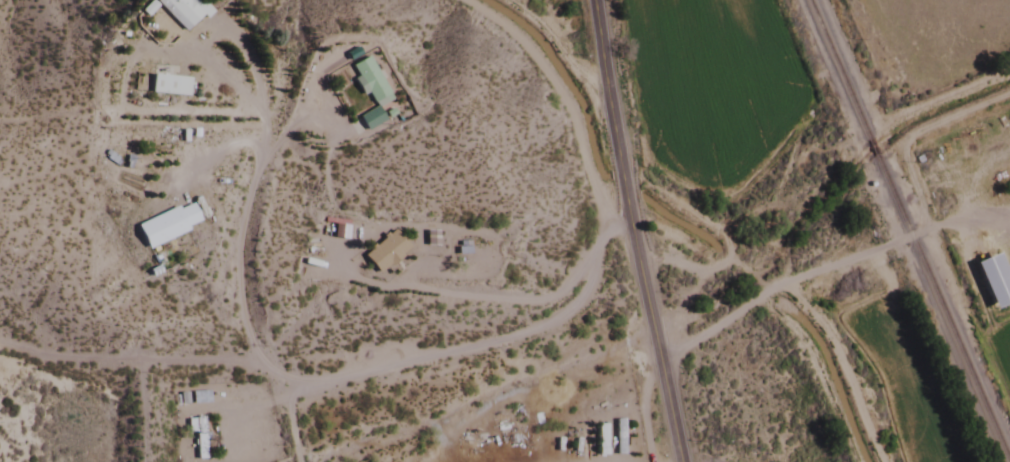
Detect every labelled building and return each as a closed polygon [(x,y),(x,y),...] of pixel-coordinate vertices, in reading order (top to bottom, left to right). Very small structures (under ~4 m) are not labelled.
[(204,19),(209,14),(196,0),(150,0),(182,32),(200,15),(204,19)] [(346,66),(370,110),(387,100),(363,57),(346,66)] [(184,96),(186,78),(132,74),(131,93),(184,96)] [(132,225),(143,250),(198,226),(188,202),(132,225)] [(406,248),(391,231),(360,257),(374,275),(406,248)] [(990,310),(1009,302),(1009,293),(994,254),(971,263),(990,310)] [(207,404),(207,393),(190,393),(190,404),(207,404)] [(185,419),(185,433),(193,433),(193,459),(203,459),(203,419),(185,419)]
